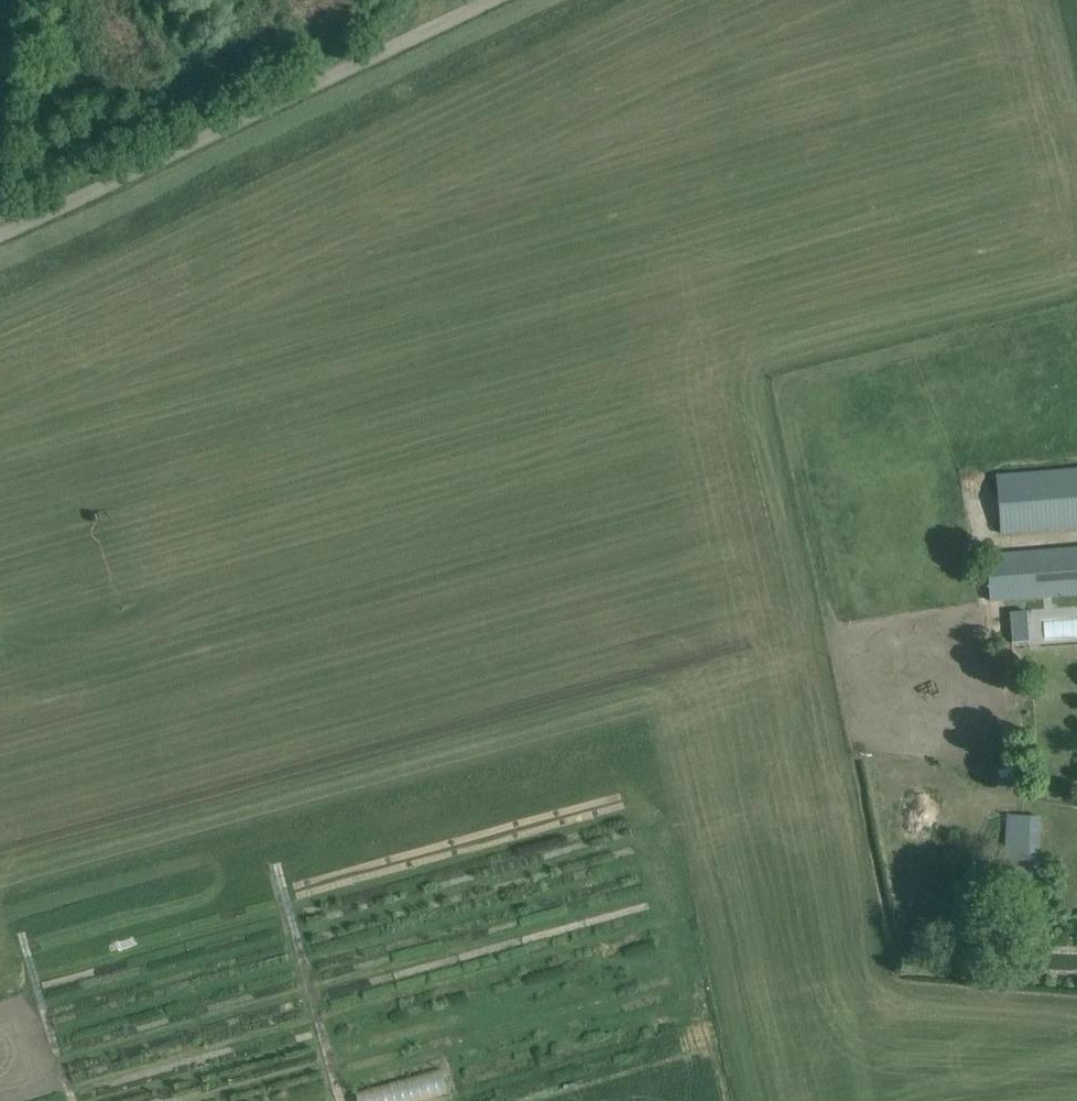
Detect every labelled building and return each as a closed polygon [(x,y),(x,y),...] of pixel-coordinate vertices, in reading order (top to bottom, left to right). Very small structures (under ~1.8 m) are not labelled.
[(1076,526),(1076,469),(996,475),(1000,532),(1076,526)] [(1076,593),(1076,548),(986,556),(990,600),(1076,593)] [(1007,815),(1004,866),(1003,894),(1032,896),(1033,868),(1027,867),(1030,816),(1007,815)]
